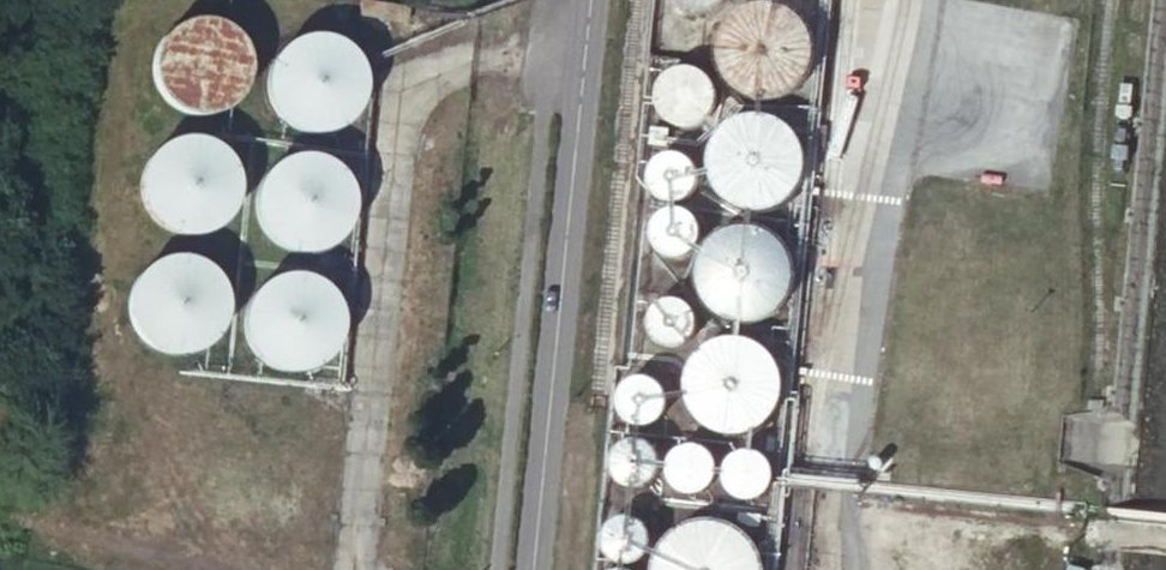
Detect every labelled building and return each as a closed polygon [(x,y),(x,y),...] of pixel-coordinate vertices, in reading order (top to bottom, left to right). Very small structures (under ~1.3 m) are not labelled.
[(817,60),(818,51),(817,43),(815,34),(811,27),(807,19),(801,13),(794,8),(786,4),(778,2),(769,0),(761,1),(752,2),(744,5),(737,10),(730,16),(725,22),(721,30),(718,38),(716,46),(716,55),(718,63),(720,71),(724,79),(730,86),(736,91),(744,96),(752,99),(760,101),(769,102),(777,101),(785,98),(793,94),(800,89),(806,83),(811,76),(815,68),(817,60)] [(407,3),(360,1),(358,17),(407,19),(407,3)] [(244,76),(245,66),(244,56),(241,46),(236,37),(230,30),(223,24),(214,19),(205,16),(196,15),(184,16),(179,18),(172,20),(165,25),(157,31),(151,40),(146,51),(144,59),(144,69),(145,75),(146,80),(149,89),(154,97),(159,102),(162,105),(171,111),(180,114),(188,116),(200,116),(208,115),(215,112),(220,110),(225,106),(231,101),(237,93),(242,84),(244,76)] [(359,93),(360,84),(360,82),(358,73),(355,64),(350,55),(344,48),(336,42),(328,38),(320,36),(314,35),(309,35),(299,37),(291,40),(284,44),(280,46),(276,51),(271,57),(267,63),(265,68),(264,73),(263,79),(263,87),(264,96),(267,104),(272,112),(279,119),(282,122),(288,126),(293,128),(300,131),(310,132),(320,131),(326,130),(331,128),(339,123),(346,118),(350,112),(354,106),(356,102),(359,93)] [(717,103),(718,97),(717,91),(716,85),(713,79),(709,75),(704,71),(699,68),(693,67),(687,66),(681,67),(675,69),(670,72),(665,77),(662,81),(659,87),(658,93),(658,99),(659,105),(661,110),(665,115),(669,120),(674,123),(680,125),(686,126),(692,126),(698,124),(703,122),(708,118),(712,114),(715,108),(717,103)] [(806,172),(806,164),(806,156),(804,148),(800,140),(796,133),(790,127),(784,122),(776,118),(768,115),(760,114),(752,114),(743,115),(735,118),(728,122),(722,127),(716,133),(711,140),(708,148),(706,156),(705,164),(706,172),(708,180),(711,188),(716,195),(722,201),(728,206),(735,210),(743,213),(752,214),(760,214),(768,213),(776,210),(783,206),(790,201),(796,195),(800,188),(804,181),(806,172)] [(228,197),(229,188),(229,187),(228,178),(226,169),(221,161),(215,153),(211,149),(205,145),(198,142),(190,139),(179,138),(169,139),(161,142),(152,146),(145,152),(141,157),(134,168),(132,174),(131,180),(131,190),(132,200),(135,209),(141,218),(149,225),(156,230),(165,234),(172,236),(184,236),(192,235),(200,232),(209,227),(215,222),(221,215),(225,206),(228,197)] [(696,182),(696,177),(696,172),(694,167),(692,163),(689,159),(685,156),(680,154),(675,153),(670,153),(665,154),(661,156),(657,158),(653,162),(651,166),(649,171),(649,176),(649,181),(651,186),(653,190),(656,194),(660,197),(665,199),(670,200),(675,200),(680,199),(684,197),(688,194),(692,191),(694,186),(696,182)] [(344,213),(345,205),(345,203),(344,193),(341,184),(336,175),(328,167),(320,161),(312,158),(303,155),(291,155),(281,157),(272,160),(265,165),(258,172),(252,180),(249,186),(247,195),(246,200),(246,207),(247,215),(249,220),(251,226),(256,234),(260,239),(264,242),(271,247),(281,251),(290,253),(300,253),(309,252),(318,248),(325,243),(332,237),(335,233),(339,227),(342,222),(344,213)] [(701,237),(701,232),(701,227),(699,223),(697,218),(694,214),(690,211),(686,209),(681,208),(676,207),(671,208),(667,209),(662,211),(659,215),(655,218),(653,223),(652,227),(651,232),(652,237),(653,242),(656,246),(659,250),(662,253),(667,255),(672,257),(676,257),(681,257),(686,255),(690,253),(694,250),(697,246),(699,242),(701,237)] [(713,314),(720,319),(728,322),(736,324),(744,325),(753,324),(761,322),(768,319),(775,314),(781,308),(786,301),(790,294),(793,286),(794,277),(793,269),(791,261),(788,253),(784,246),(778,240),(771,234),(764,230),(756,228),(748,226),(739,226),(731,228),(723,231),(716,235),(709,240),(704,246),(699,254),(696,261),(695,270),(694,278),(695,286),(698,294),(702,302),(707,309),(713,314)] [(218,315),(219,306),(219,305),(218,296),(215,287),(210,277),(203,269),(195,263),(190,261),(184,258),(174,256),(165,256),(156,257),(147,260),(139,265),(135,269),(130,273),(124,282),(121,290),(119,300),(118,310),(120,318),(123,327),(125,332),(129,337),(136,344),(143,349),(152,354),(162,356),(172,356),(181,355),(190,351),(198,346),(206,340),(211,333),(215,324),(218,315)] [(333,329),(333,323),(332,314),(329,304),(324,295),(318,288),(310,281),(302,278),(292,275),(283,274),(275,275),(265,277),(258,281),(250,288),(244,293),(238,304),(235,313),(234,324),(235,332),(236,337),(238,342),(240,347),(244,353),(248,357),(254,363),(259,366),(266,370),(271,371),(280,372),(288,372),(295,371),(303,369),(312,364),(319,358),(323,353),(326,349),(330,340),(332,335),(333,329)] [(655,308),(652,312),(650,316),(649,321),(649,325),(649,330),(651,334),(654,338),(657,342),(661,344),(665,346),(669,348),(674,348),(679,347),(683,345),(687,343),(691,340),(693,336),(695,332),(696,327),(697,322),(696,318),(694,313),(692,309),(689,306),(685,303),(681,301),(676,300),(671,300),(667,301),(662,302),(658,305),(655,308)] [(784,394),(785,386),(784,377),(782,368),(778,360),(773,353),(766,347),(759,342),(751,338),(742,336),(733,336),(724,337),(716,340),(708,344),(701,350),(695,356),(691,364),(688,372),(686,381),(686,390),(688,399),(691,407),(695,415),(701,421),(708,427),(716,431),(724,434),(733,435),(742,435),(751,433),(759,429),(766,424),(773,418),(778,411),(782,403),(784,394)] [(669,406),(669,401),(669,397),(667,392),(665,388),(662,384),(658,381),(654,379),(649,377),(644,377),(640,377),(635,379),(631,381),(627,384),(624,388),(622,392),(620,396),(620,401),(620,406),(622,411),(624,415),(627,419),(631,422),(635,424),(640,426),(644,426),(649,426),(654,424),(658,422),(662,419),(665,415),(667,411),(669,406)] [(658,467),(658,463),(658,458),(656,453),(654,449),(651,446),(647,443),(643,441),(638,440),(634,439),(629,440),(625,442),(621,444),(617,447),(614,451),(613,456),(612,460),(612,465),(613,469),(614,474),(617,478),(620,481),(624,483),(629,485),(633,486),(638,486),(643,484),(647,482),(651,480),(654,476),(656,472),(658,467)] [(714,474),(715,470),(714,465),(713,461),(711,457),(708,453),(704,450),(700,448),(696,447),(691,447),(686,448),(682,449),(678,451),(675,455),(672,458),(670,462),(669,467),(669,472),(670,476),(672,480),(674,484),(678,487),(682,490),(686,491),(690,492),(695,492),(699,491),(704,489),(707,486),(710,483),(713,479),(714,474)] [(772,481),(772,476),(772,471),(771,466),(768,462),(765,458),(761,455),(757,453),(752,452),(748,452),(743,452),(738,454),(734,456),(730,460),(728,464),(726,468),(725,473),(725,478),(725,482),(727,487),(730,491),(734,494),(738,497),(742,499),(747,499),(752,499),(756,498),(761,496),(765,493),(768,489),(770,485),(772,481)] [(649,546),(649,542),(649,537),(648,532),(645,528),(642,525),(639,522),(634,519),(630,518),(625,518),(620,518),(616,520),(612,522),(608,526),(606,529),(604,534),(602,538),(602,543),(603,548),(605,552),(608,556),(611,560),(615,562),(620,564),(624,565),(629,565),(634,563),(638,561),(642,559),(645,555),(647,551),(649,546)] [(760,566),(758,558),(755,550),(751,543),(745,537),(739,531),(732,527),(724,524),(716,522),(708,521),(699,521),(691,523),(684,526),(676,531),(670,536),(664,542),(660,549),(657,557),(655,565),(654,569),(760,569),(760,566)]
